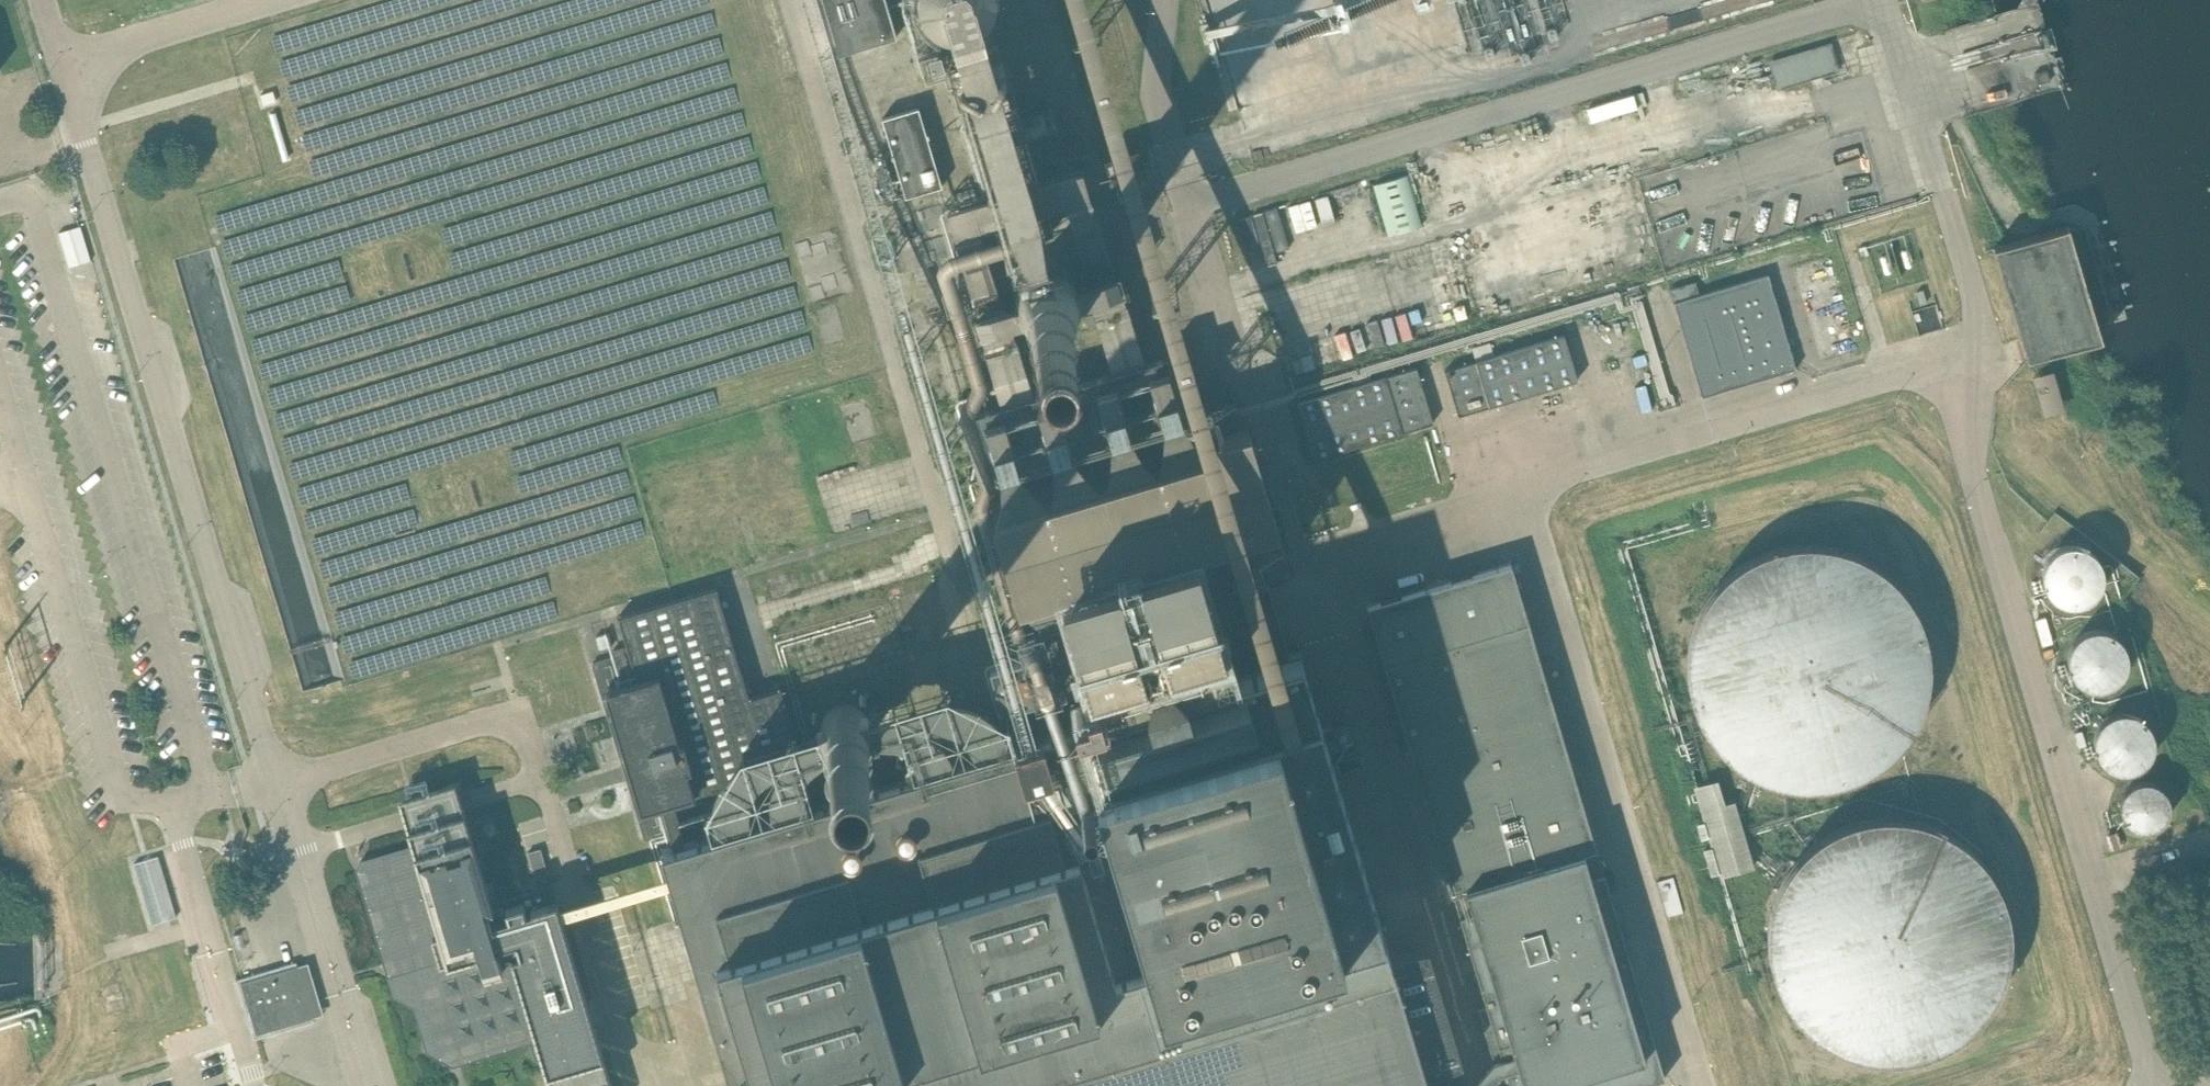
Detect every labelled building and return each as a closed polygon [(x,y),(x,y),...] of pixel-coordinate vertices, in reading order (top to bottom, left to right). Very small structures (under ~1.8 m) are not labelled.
[(839,54),(897,36),(886,0),(823,0),(839,54)] [(1831,42),(1768,61),(1776,89),(1839,70),(1831,42)] [(918,108),(882,119),(905,197),(941,186),(918,108)] [(1409,175),(1375,184),(1389,235),(1423,226),(1409,175)] [(2026,361),(2093,341),(2101,339),(2067,226),(1993,248),(2026,361)] [(1669,289),(1673,302),(1701,397),(1796,368),(1767,274),(1698,295),(1695,281),(1669,289)] [(1083,330),(1089,320),(1091,309),(1089,298),(1084,288),(1075,281),(1065,276),(1054,275),(1043,278),(1033,284),(1026,293),(1022,303),(1022,314),(1026,325),(1033,334),(1042,340),(1053,343),(1064,342),(1075,338),(1083,330)] [(1564,338),(1493,357),(1489,343),(1471,347),(1475,362),(1446,370),(1458,416),(1577,384),(1564,338)] [(1166,358),(974,415),(992,475),(1184,418),(1183,413),(1166,358)] [(1416,367),(1297,403),(1313,459),(1433,423),(1416,367)] [(1207,436),(1196,440),(988,502),(1016,595),(1236,529),(1230,512),(1237,510),(1248,543),(1281,534),(1248,425),(1215,434),(1228,479),(1221,482),(1207,436)] [(698,456),(636,475),(668,579),(731,560),(718,522),(741,515),(754,554),(816,534),(783,429),(721,449),(738,501),(714,507),(698,456)] [(592,475),(539,490),(575,608),(627,591),(592,475)] [(1118,623),(1253,584),(1236,532),(1015,598),(1021,622),(1107,596),(1118,623)] [(1926,688),(1928,665),(1926,642),(1919,620),(1909,600),(1894,582),(1877,567),(1857,555),(1835,548),(1812,544),(1789,545),(1766,551),(1745,561),(1727,574),(1711,591),(1698,610),(1690,632),(1685,654),(1685,677),(1690,700),(1698,721),(1711,741),(1727,757),(1746,771),(1767,780),(1789,786),(1812,787),(1835,783),(1857,776),(1877,764),(1895,749),(1909,731),(1919,710),(1926,688)] [(2101,583),(2102,577),(2101,571),(2099,566),(2096,561),(2092,556),(2088,553),(2083,550),(2077,548),(2071,547),(2065,548),(2060,550),(2054,552),(2050,556),(2046,560),(2043,565),(2041,571),(2040,577),(2040,582),(2041,588),(2044,593),(2047,598),(2051,602),(2056,606),(2062,608),(2068,609),(2073,609),(2079,608),(2085,606),(2090,603),(2094,599),(2097,594),(2100,589),(2101,583)] [(1366,606),(1384,664),(1385,670),(1389,683),(1381,685),(1401,752),(1409,749),(1486,1007),(1478,1010),(1492,1058),(1500,1055),(1510,1085),(1638,1085),(1664,1078),(1609,893),(1602,869),(1596,849),(1535,644),(1528,621),(1510,563),(1366,606)] [(1461,1070),(1427,1080),(1425,1075),(1389,954),(1305,671),(1299,650),(1288,654),(1267,582),(989,665),(1002,708),(1067,688),(1078,724),(685,841),(679,821),(808,782),(780,689),(749,699),(716,588),(618,617),(627,648),(612,653),(613,657),(592,663),(645,840),(666,834),(670,846),(661,848),(716,1031),(732,1085),(1465,1085),(1461,1070)] [(2127,665),(2127,659),(2126,654),(2124,648),(2121,643),(2118,638),(2113,635),(2108,632),(2102,630),(2096,630),(2090,630),(2085,632),(2080,634),(2075,638),(2071,642),(2068,647),(2066,653),(2065,659),(2065,665),(2067,670),(2069,676),(2072,680),(2077,685),(2082,688),(2087,690),(2093,691),(2099,691),(2104,690),(2110,688),(2115,685),(2119,681),(2123,676),(2125,671),(2127,665)] [(597,640),(600,653),(612,649),(608,637),(597,640)] [(871,747),(873,737),(871,727),(866,718),(857,712),(848,710),(838,711),(829,715),(822,723),(818,733),(818,743),(822,752),(829,759),(838,764),(848,765),(858,762),(866,755),(871,747)] [(2152,752),(2153,746),(2152,741),(2150,735),(2147,730),(2143,725),(2139,722),(2134,719),(2128,717),(2122,717),(2116,717),(2111,719),(2105,721),(2101,725),(2097,729),(2094,734),(2092,740),(2091,746),(2091,752),(2092,757),(2095,763),(2098,767),(2102,772),(2107,775),(2113,777),(2119,778),(2124,778),(2130,777),(2136,775),(2141,772),(2145,768),(2148,763),(2151,758),(2152,752)] [(1715,780),(1695,786),(1705,821),(1697,824),(1701,839),(1710,837),(1713,846),(1704,849),(1712,875),(1721,872),(1722,876),(1752,867),(1734,800),(1722,804),(1715,780)] [(545,1065),(551,1085),(612,1085),(598,1040),(585,998),(593,996),(573,931),(566,933),(551,884),(539,887),(540,890),(491,904),(476,854),(483,851),(479,835),(467,829),(454,786),(402,801),(415,845),(360,861),(355,870),(386,973),(394,978),(398,992),(419,1003),(433,1048),(453,1059),(527,1037),(534,1059),(545,1065)] [(2173,816),(2173,811),(2172,806),(2171,801),(2168,797),(2165,794),(2161,791),(2157,788),(2152,787),(2148,786),(2143,787),(2138,788),(2134,790),(2130,793),(2127,797),(2124,801),(2123,806),(2122,810),(2122,815),(2123,820),(2125,824),(2128,828),(2131,832),(2135,834),(2140,836),(2145,837),(2150,837),(2154,836),(2159,834),(2163,832),(2166,829),(2169,825),(2171,820),(2173,816)] [(2010,967),(2012,944),(2010,921),(2003,899),(1992,879),(1978,860),(1961,845),(1941,834),(1919,826),(1896,823),(1873,824),(1850,830),(1829,840),(1810,853),(1794,870),(1782,889),(1773,911),(1769,933),(1769,956),(1774,979),(1782,1000),(1795,1020),(1811,1036),(1830,1050),(1851,1059),(1873,1065),(1896,1066),(1919,1062),(1941,1055),(1961,1043),(1979,1028),(1993,1010),(2003,989),(2010,967)] [(157,857),(134,864),(152,925),(176,918),(157,857)] [(296,962),(244,978),(236,980),(254,1040),(313,1022),(308,1005),(315,1002),(306,974),(300,976),(296,962)]
